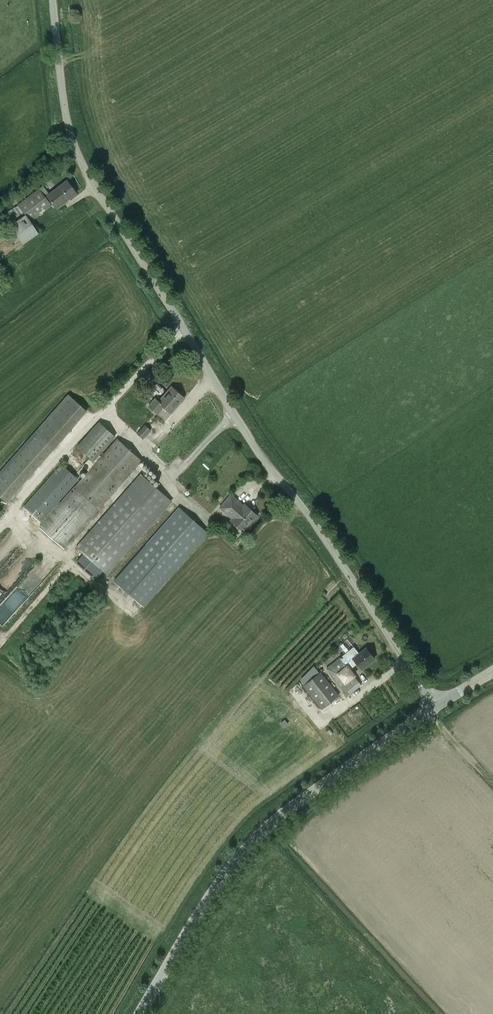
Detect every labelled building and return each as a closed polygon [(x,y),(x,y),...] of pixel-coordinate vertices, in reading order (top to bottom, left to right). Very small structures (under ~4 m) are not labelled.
[(7,238),(14,249),(23,244),(39,232),(30,221),(53,204),(56,208),(76,193),(67,180),(49,194),(43,185),(39,188),(17,204),(3,215),(10,224),(10,225),(0,232),(0,242),(7,238)] [(22,190),(12,198),(17,203),(27,196),(22,190)] [(170,413),(185,398),(172,386),(158,400),(155,397),(148,406),(157,414),(164,408),(170,413)] [(28,478),(87,411),(68,394),(0,471),(0,496),(7,502),(28,478)] [(99,455),(115,436),(99,422),(77,446),(90,458),(83,466),(88,471),(60,502),(59,501),(78,479),(61,464),(23,507),(41,523),(39,526),(64,548),(142,460),(117,439),(101,457),(99,455)] [(151,430),(145,425),(137,433),(139,435),(143,438),(151,430)] [(172,501),(141,473),(76,547),(88,557),(82,564),(93,574),(98,568),(107,575),(166,509),(170,513),(174,508),(171,504),(172,501)] [(243,531),(257,515),(245,504),(243,506),(231,495),(220,507),(232,518),(231,520),(243,531)] [(208,533),(179,507),(114,580),(144,607),(208,533)] [(0,543),(0,567),(21,542),(9,533),(0,543)] [(4,623),(28,597),(18,588),(0,608),(0,619),(4,623)] [(349,669),(357,663),(362,668),(374,659),(366,648),(359,653),(353,647),(339,658),(339,657),(326,668),(347,695),(361,685),(349,669)] [(338,695),(321,673),(320,674),(315,666),(301,680),(305,686),(304,687),(321,708),(338,695)]
